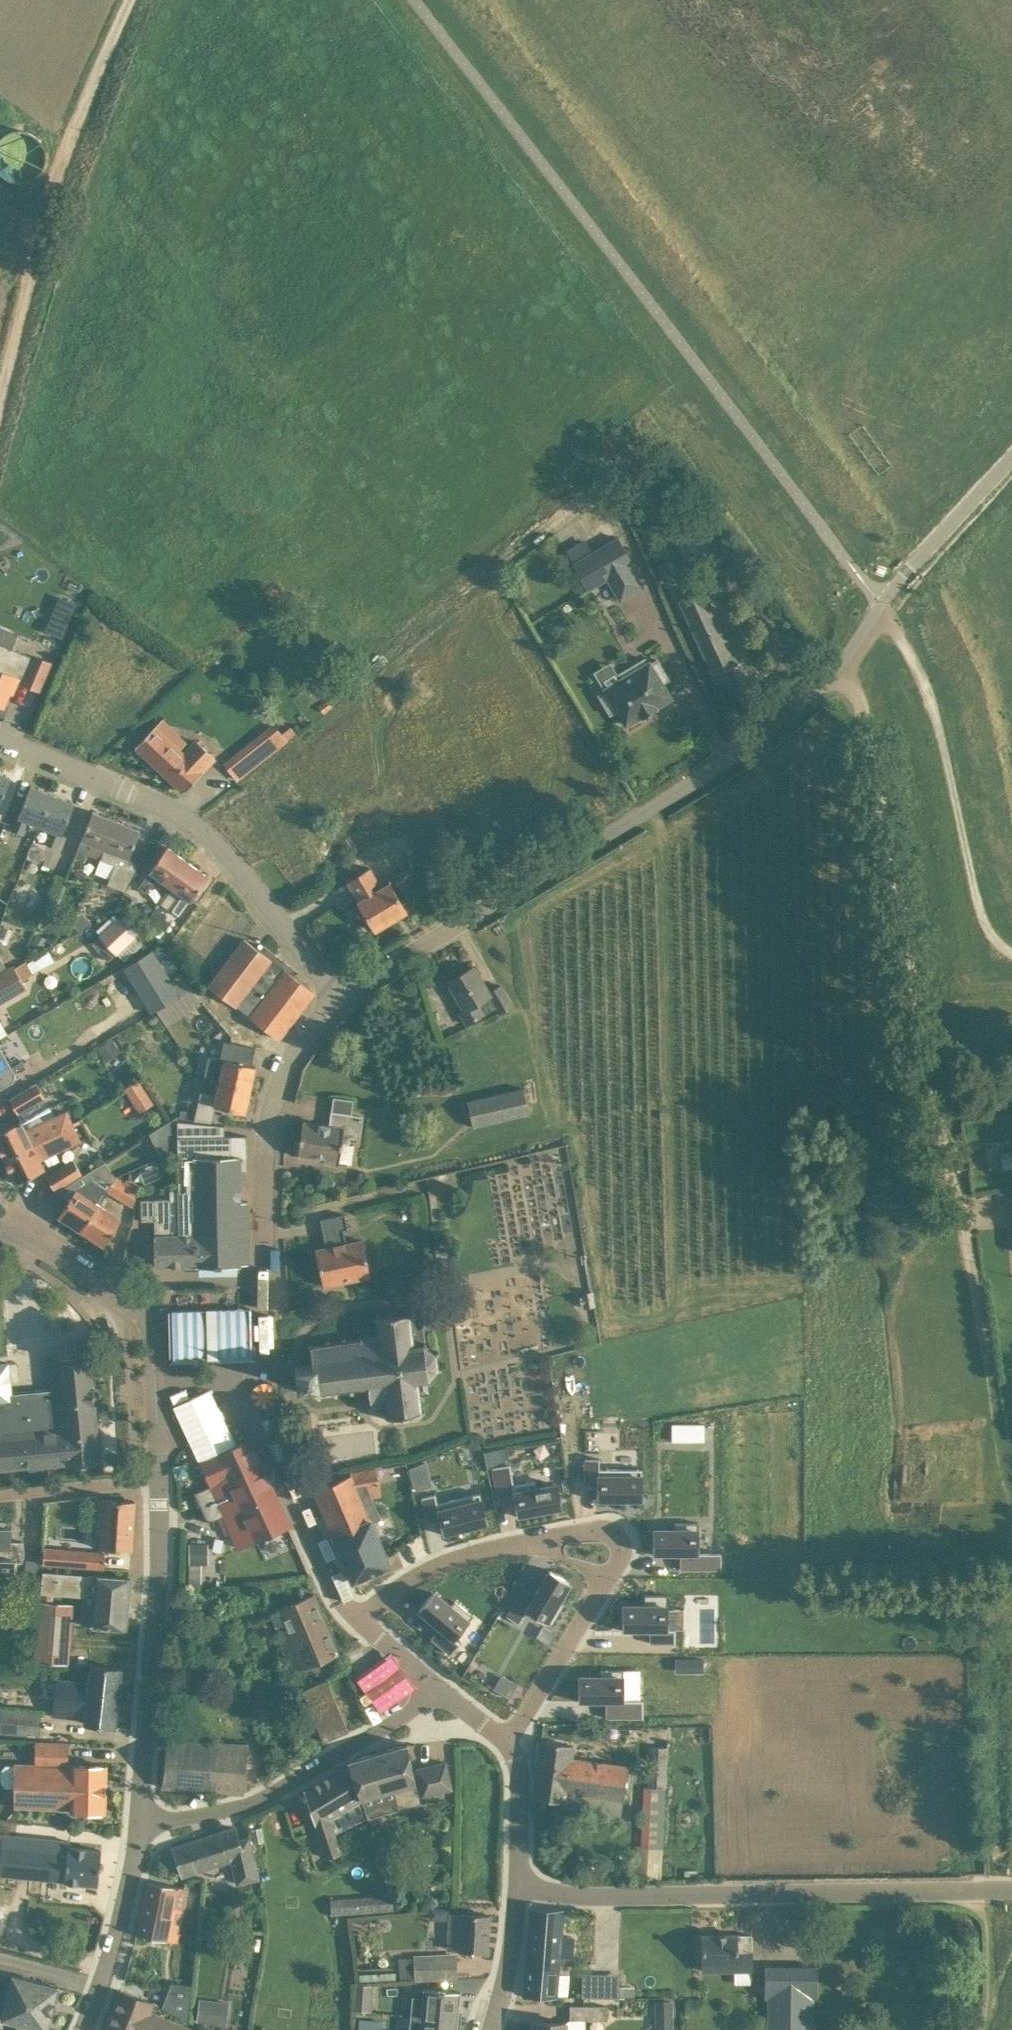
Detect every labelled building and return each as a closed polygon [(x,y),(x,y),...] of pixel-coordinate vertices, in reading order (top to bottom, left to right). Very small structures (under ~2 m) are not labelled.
[(575,563),(573,563),(589,589),(608,578),(621,599),(643,586),(630,564),(634,562),(619,536),(593,551),(590,553),(575,563)] [(667,571),(672,582),(681,578),(672,558),(657,565),(663,578),(664,577),(662,573),(667,571)] [(713,671),(713,673),(716,672),(715,672),(717,671),(736,663),(738,662),(737,660),(729,644),(730,644),(729,642),(721,626),(722,626),(721,624),(720,624),(713,608),(712,606),(704,590),(705,589),(704,588),(702,589),(681,598),(679,599),(680,601),(680,600),(688,617),(687,617),(688,619),(689,619),(696,635),(697,637),(704,653),(705,655),(713,671)] [(61,597),(47,629),(61,635),(75,603),(61,597)] [(24,682),(39,689),(50,661),(36,655),(34,654),(33,656),(13,647),(0,642),(0,704),(3,705),(9,691),(12,692),(18,676),(25,679),(24,682)] [(606,689),(605,690),(599,693),(611,713),(618,709),(626,723),(642,714),(643,717),(657,708),(655,706),(671,697),(662,683),(669,678),(657,659),(650,663),(650,662),(648,662),(645,657),(617,674),(621,679),(605,688),(606,689)] [(136,745),(184,791),(202,771),(216,757),(196,737),(181,752),(178,748),(186,740),(164,718),(155,727),(154,726),(136,745)] [(292,725),(282,733),(272,722),(223,761),(236,778),(296,730),(292,725)] [(0,773),(0,803),(11,777),(0,773)] [(52,794),(31,785),(13,829),(21,832),(28,818),(41,823),(52,794)] [(74,803),(52,794),(41,823),(53,828),(47,843),(56,846),(74,803)] [(117,819),(93,810),(74,855),(84,859),(91,841),(104,846),(106,846),(117,819)] [(140,829),(117,819),(106,846),(104,846),(100,858),(114,864),(107,881),(124,889),(139,861),(129,856),(140,829)] [(472,851),(481,846),(477,839),(477,838),(468,844),(472,851)] [(468,844),(459,849),(464,857),(472,851),(468,844)] [(170,885),(188,860),(167,846),(138,886),(147,892),(158,876),(170,885)] [(317,856),(311,846),(311,847),(304,851),(309,860),(317,856)] [(481,846),(472,851),(477,859),(487,853),(486,853),(481,846)] [(451,854),(455,862),(464,857),(459,849),(451,854)] [(309,860),(304,851),(297,856),(296,855),(302,865),(309,860)] [(464,857),(469,864),(477,859),(472,851),(464,857)] [(442,860),(446,867),(455,862),(451,854),(441,860),(442,860)] [(315,869),(322,864),(317,856),(309,860),(315,869)] [(469,864),(464,857),(455,862),(460,869),(469,864)] [(188,860),(170,885),(183,894),(171,909),(180,916),(193,898),(209,875),(188,860)] [(315,869),(309,860),(302,865),(307,873),(315,869)] [(460,869),(455,862),(446,867),(451,874),(450,875),(460,869)] [(322,864),(315,869),(320,877),(327,873),(322,864)] [(358,901),(375,929),(377,928),(376,928),(405,911),(406,911),(407,910),(391,883),(382,888),(369,867),(348,880),(360,900),(358,901)] [(312,882),(320,877),(315,869),(307,873),(312,882)] [(333,882),(327,873),(320,877),(325,886),(332,882),(333,883),(333,882)] [(325,886),(320,877),(312,882),(318,892),(318,891),(325,886)] [(61,897),(51,893),(45,908),(55,912),(61,897)] [(153,907),(148,903),(142,903),(138,908),(146,915),(153,907)] [(148,917),(157,923),(160,925),(166,917),(169,913),(157,905),(148,917)] [(90,922),(79,913),(74,924),(80,929),(90,922)] [(117,954),(136,935),(119,917),(99,935),(117,954)] [(204,985),(279,1037),(316,985),(241,933),(204,985)] [(41,949),(46,940),(36,935),(31,944),(41,949)] [(34,972),(55,960),(49,949),(27,961),(34,972)] [(350,968),(355,954),(341,949),(336,963),(350,968)] [(174,999),(145,956),(119,974),(148,1017),(174,999)] [(32,973),(24,960),(14,966),(12,964),(0,972),(0,1002),(26,987),(21,979),(32,973)] [(489,989),(475,965),(469,968),(448,980),(464,1007),(458,1011),(466,1024),(496,1006),(500,1013),(514,1004),(501,982),(489,989)] [(181,995),(189,990),(192,988),(183,973),(172,980),(181,995)] [(105,1060),(121,1050),(113,1037),(97,1047),(105,1060)] [(13,1080),(15,1074),(0,1048),(0,1088),(13,1080)] [(204,1077),(220,1081),(251,1088),(256,1065),(209,1055),(207,1064),(204,1077)] [(125,1088),(132,1098),(145,1089),(139,1079),(125,1088)] [(8,1097),(18,1113),(46,1097),(37,1080),(8,1097)] [(197,1111),(195,1120),(212,1122),(215,1105),(245,1111),(251,1088),(220,1081),(217,1094),(201,1091),(199,1101),(197,1111)] [(531,1112),(525,1086),(469,1100),(475,1126),(531,1112)] [(22,1120),(0,1131),(0,1150),(4,1158),(55,1133),(73,1121),(66,1108),(26,1128),(22,1120)] [(195,1120),(197,1111),(181,1109),(180,1118),(195,1120)] [(329,1124),(303,1120),(300,1139),(297,1139),(295,1151),(299,1151),(298,1154),(323,1158),(323,1162),(340,1164),(340,1161),(343,1142),(350,1143),(351,1136),(360,1137),(363,1114),(352,1112),(331,1109),(329,1124)] [(156,1146),(178,1136),(178,1120),(178,1115),(150,1132),(156,1146)] [(155,1198),(141,1198),(142,1220),(155,1219),(155,1234),(154,1235),(155,1265),(179,1265),(196,1265),(196,1266),(199,1266),(201,1266),(236,1265),(236,1266),(238,1266),(238,1265),(241,1265),(241,1263),(249,1263),(248,1200),(240,1200),(240,1169),(240,1165),(246,1164),(246,1169),(246,1171),(248,1171),(247,1135),(225,1135),(224,1124),(178,1120),(178,1136),(178,1149),(178,1155),(178,1188),(171,1188),(170,1198),(155,1198)] [(55,1133),(4,1158),(16,1182),(45,1168),(40,1158),(82,1139),(73,1121),(55,1133)] [(1003,1168),(1011,1166),(1011,1150),(1001,1151),(1003,1168)] [(74,1159),(64,1165),(47,1176),(55,1189),(83,1172),(74,1159)] [(117,1175),(108,1190),(129,1203),(138,1188),(117,1175)] [(93,1179),(76,1189),(59,1215),(81,1229),(99,1203),(108,1189),(93,1179)] [(121,1218),(99,1203),(81,1229),(104,1244),(121,1218)] [(345,1213),(321,1218),(327,1246),(316,1249),(324,1285),(371,1275),(364,1240),(346,1243),(343,1228),(347,1227),(345,1213)] [(593,1290),(587,1291),(582,1292),(583,1295),(580,1296),(581,1304),(584,1303),(585,1307),(596,1305),(593,1290)] [(372,1400),(373,1408),(388,1406),(388,1413),(385,1413),(386,1416),(389,1416),(389,1419),(392,1419),(392,1415),(419,1412),(419,1415),(422,1415),(422,1412),(425,1411),(424,1409),(421,1409),(420,1395),(423,1395),(423,1393),(430,1393),(429,1381),(432,1380),(430,1376),(433,1372),(434,1367),(441,1369),(441,1366),(437,1365),(436,1354),(440,1351),(438,1349),(433,1352),(430,1348),(426,1344),(427,1340),(425,1340),(425,1339),(424,1327),(446,1324),(444,1308),(409,1312),(409,1308),(406,1309),(406,1312),(399,1313),(398,1307),(387,1308),(387,1314),(380,1315),(379,1312),(376,1312),(377,1315),(373,1316),(374,1319),(377,1318),(379,1331),(375,1332),(376,1333),(362,1334),(358,1334),(359,1338),(346,1340),(346,1336),(342,1337),(343,1340),(330,1342),(330,1339),(326,1339),(327,1343),(317,1345),(315,1347),(311,1343),(308,1345),(311,1348),(312,1358),(311,1359),(311,1364),(295,1366),(298,1387),(315,1385),(315,1390),(316,1390),(318,1396),(322,1396),(321,1390),(333,1389),(334,1394),(338,1393),(337,1388),(350,1387),(350,1392),(354,1391),(354,1387),(366,1385),(367,1389),(369,1389),(370,1400),(372,1400)] [(11,1392),(9,1362),(0,1363),(0,1467),(58,1461),(58,1465),(99,1462),(94,1404),(95,1404),(95,1401),(95,1399),(94,1390),(93,1388),(93,1385),(92,1385),(90,1356),(48,1360),(51,1389),(11,1392)] [(217,1454),(201,1462),(220,1504),(269,1482),(250,1439),(217,1454)] [(597,1499),(598,1499),(642,1499),(642,1467),(600,1467),(600,1457),(585,1457),(585,1483),(597,1483),(597,1499)] [(515,1499),(518,1515),(562,1507),(558,1483),(537,1487),(535,1480),(514,1484),(510,1462),(493,1465),(499,1502),(515,1499)] [(382,1517),(370,1487),(379,1486),(376,1468),(351,1472),(351,1473),(314,1489),(333,1534),(353,1581),(391,1565),(372,1522),(382,1517)] [(269,1482),(220,1504),(240,1547),(289,1525),(271,1486),(269,1482)] [(440,1517),(444,1533),(488,1522),(480,1491),(438,1502),(435,1492),(422,1496),(428,1520),(440,1517)] [(99,1497),(96,1535),(100,1535),(100,1546),(132,1549),(135,1500),(99,1498),(99,1497)] [(0,1520),(0,1574),(16,1574),(16,1561),(22,1562),(25,1551),(23,1540),(22,1540),(23,1544),(11,1543),(12,1527),(5,1527),(5,1520),(0,1520)] [(675,1528),(654,1528),(654,1553),(681,1553),(681,1568),(721,1568),(721,1551),(698,1551),(698,1521),(675,1521),(675,1528)] [(190,1563),(208,1563),(208,1542),(190,1542),(190,1563)] [(106,1552),(82,1550),(45,1547),(43,1563),(105,1568),(105,1567),(106,1552)] [(39,1560),(27,1558),(25,1570),(38,1571),(39,1560)] [(558,1599),(569,1581),(548,1568),(534,1592),(524,1586),(507,1614),(519,1621),(527,1608),(553,1623),(564,1603),(558,1599)] [(130,1577),(44,1570),(42,1592),(85,1595),(82,1623),(126,1627),(126,1626),(127,1626),(127,1625),(126,1625),(130,1577)] [(451,1605),(434,1591),(418,1610),(440,1627),(432,1637),(451,1653),(460,1642),(454,1637),(473,1614),(455,1599),(451,1605)] [(339,1652),(314,1593),(279,1608),(289,1631),(280,1635),(294,1671),(339,1652)] [(645,1604),(623,1604),(623,1629),(650,1629),(650,1641),(675,1641),(675,1627),(668,1627),(668,1593),(645,1593),(645,1604)] [(964,1607),(964,1595),(951,1595),(951,1608),(964,1607)] [(41,1600),(36,1660),(68,1663),(73,1603),(41,1600)] [(687,1656),(687,1670),(704,1670),(704,1656),(687,1656)] [(121,1668),(92,1664),(89,1681),(56,1677),(52,1714),(85,1718),(85,1722),(115,1726),(121,1668)] [(189,1666),(188,1677),(198,1677),(199,1666),(189,1666)] [(601,1675),(579,1675),(579,1700),(606,1700),(606,1716),(643,1716),(643,1698),(624,1698),(624,1668),(601,1668),(601,1675)] [(328,1678),(303,1688),(324,1740),(349,1730),(328,1678)] [(39,1734),(41,1711),(0,1707),(0,1730),(39,1734)] [(163,1786),(241,1791),(244,1792),(247,1744),(167,1738),(163,1786)] [(71,1810),(106,1811),(107,1765),(68,1763),(69,1740),(37,1739),(36,1762),(15,1761),(14,1806),(71,1808),(71,1810)] [(539,1753),(534,1795),(565,1799),(563,1810),(621,1818),(628,1766),(570,1758),(572,1745),(541,1740),(540,1749),(539,1753)] [(349,1759),(349,1761),(350,1761),(362,1798),(394,1788),(399,1807),(420,1801),(407,1742),(349,1759)] [(638,1844),(637,1857),(636,1877),(661,1878),(662,1858),(668,1746),(648,1745),(647,1786),(643,1786),(640,1845),(638,1844)] [(415,1768),(422,1795),(453,1787),(446,1760),(415,1768)] [(337,1768),(304,1788),(326,1856),(342,1851),(331,1816),(362,1798),(350,1761),(349,1761),(340,1767),(337,1768)] [(174,1846),(184,1875),(232,1859),(239,1881),(262,1873),(249,1836),(239,1840),(235,1826),(174,1846)] [(98,1883),(101,1849),(70,1845),(70,1839),(0,1832),(0,1873),(98,1883)] [(219,1864),(223,1887),(235,1884),(231,1862),(219,1864)] [(148,1879),(137,1934),(167,1938),(173,1909),(184,1911),(189,1888),(148,1879)] [(345,1913),(358,1912),(356,1896),(343,1897),(345,1913)] [(564,1908),(545,1908),(530,1907),(527,1945),(541,1946),(540,1959),(560,1961),(560,1955),(573,1956),(575,1935),(562,1934),(564,1908)] [(490,1914),(450,1912),(448,1949),(488,1951),(490,1914)] [(752,1969),(752,1934),(738,1934),(738,1931),(701,1933),(702,1971),(752,1969)] [(527,1945),(523,1994),(557,1996),(560,1961),(540,1959),(541,1946),(527,1945)] [(455,1954),(436,1956),(399,1958),(400,1977),(415,1976),(415,1979),(457,1976),(455,1954)] [(765,1965),(765,1999),(770,1999),(770,2029),(813,2029),(813,1998),(817,1998),(817,1967),(817,1965),(765,1965)] [(58,1985),(0,1970),(0,2016),(2,2016),(47,2028),(51,2009),(52,2010),(53,2008),(52,2007),(54,2001),(55,1999),(54,1999),(58,1985)] [(620,1972),(608,1972),(582,1972),(582,1996),(608,1997),(620,1997),(620,1972)] [(357,1982),(356,2008),(372,2008),(373,1983),(357,1982)] [(172,1983),(171,1985),(164,2005),(164,2006),(187,2017),(190,1985),(172,1983)] [(412,1995),(410,2015),(461,2019),(457,2018),(460,1992),(460,1991),(423,1987),(423,1988),(424,1989),(423,1996),(412,1995)] [(624,1987),(624,1996),(633,1996),(634,1987),(625,1987),(624,1987)] [(150,2009),(153,2001),(121,1989),(105,2029),(201,2029),(150,2009)] [(200,1997),(197,2021),(226,2024),(229,2001),(200,1997)] [(656,2013),(674,2013),(674,1998),(655,1999),(656,2013)] [(535,2029),(586,2029),(586,2018),(607,2019),(607,2005),(570,2004),(570,2018),(565,2021),(535,2021),(535,2029)] [(461,2019),(410,2015),(408,2029),(456,2029),(457,2019),(461,2020),(461,2019)] [(384,2020),(359,2018),(358,2029),(383,2029),(384,2020)]
